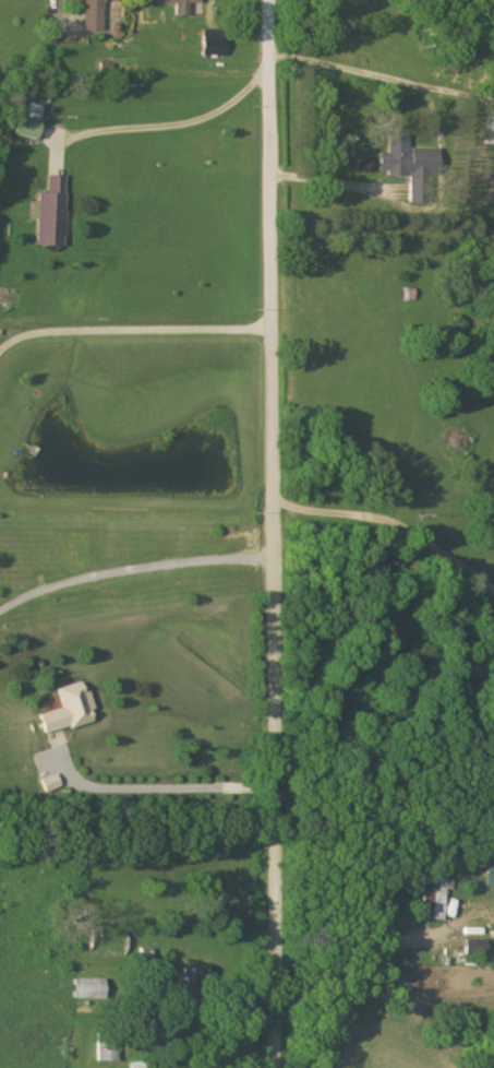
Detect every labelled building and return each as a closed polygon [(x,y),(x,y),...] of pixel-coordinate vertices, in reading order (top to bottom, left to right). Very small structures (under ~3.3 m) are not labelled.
[(83,33),(104,33),(104,0),(62,0),(62,3),(83,3),(83,33)] [(200,0),(147,0),(147,5),(176,5),(176,17),(192,17),(192,2),(200,2),(200,0)] [(24,118),(16,116),(11,135),(34,141),(42,107),(27,104),(24,118)] [(406,137),(385,137),(385,154),(375,154),(375,173),(385,173),(385,179),(435,179),(435,149),(406,149),(406,137)] [(65,177),(47,177),(47,195),(38,195),(36,248),(63,248),(65,177)] [(61,709),(37,716),(43,737),(93,722),(90,711),(94,710),(89,693),(81,695),(78,684),(56,690),(61,709)] [(60,788),(56,776),(40,781),(44,794),(60,788)] [(454,881),(446,881),(447,874),(436,873),(436,893),(424,893),(423,920),(446,921),(447,892),(454,892),(454,881)] [(74,1000),(101,999),(101,980),(73,980),(74,1000)] [(97,1062),(118,1063),(118,1046),(97,1046),(97,1062)]
